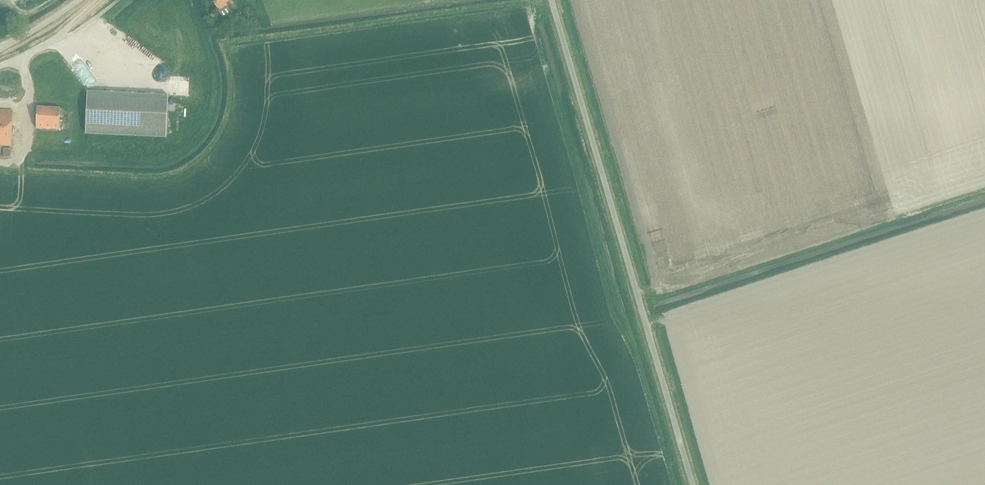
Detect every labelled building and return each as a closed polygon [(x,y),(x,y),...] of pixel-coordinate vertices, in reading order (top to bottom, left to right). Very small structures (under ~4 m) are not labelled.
[(233,0),(232,0),(215,0),(213,1),(225,20),(234,14),(227,4),(233,0)] [(168,96),(87,92),(85,134),(166,138),(168,96)] [(60,130),(62,110),(39,109),(38,128),(60,130)] [(14,112),(0,111),(0,146),(13,147),(14,112)]
